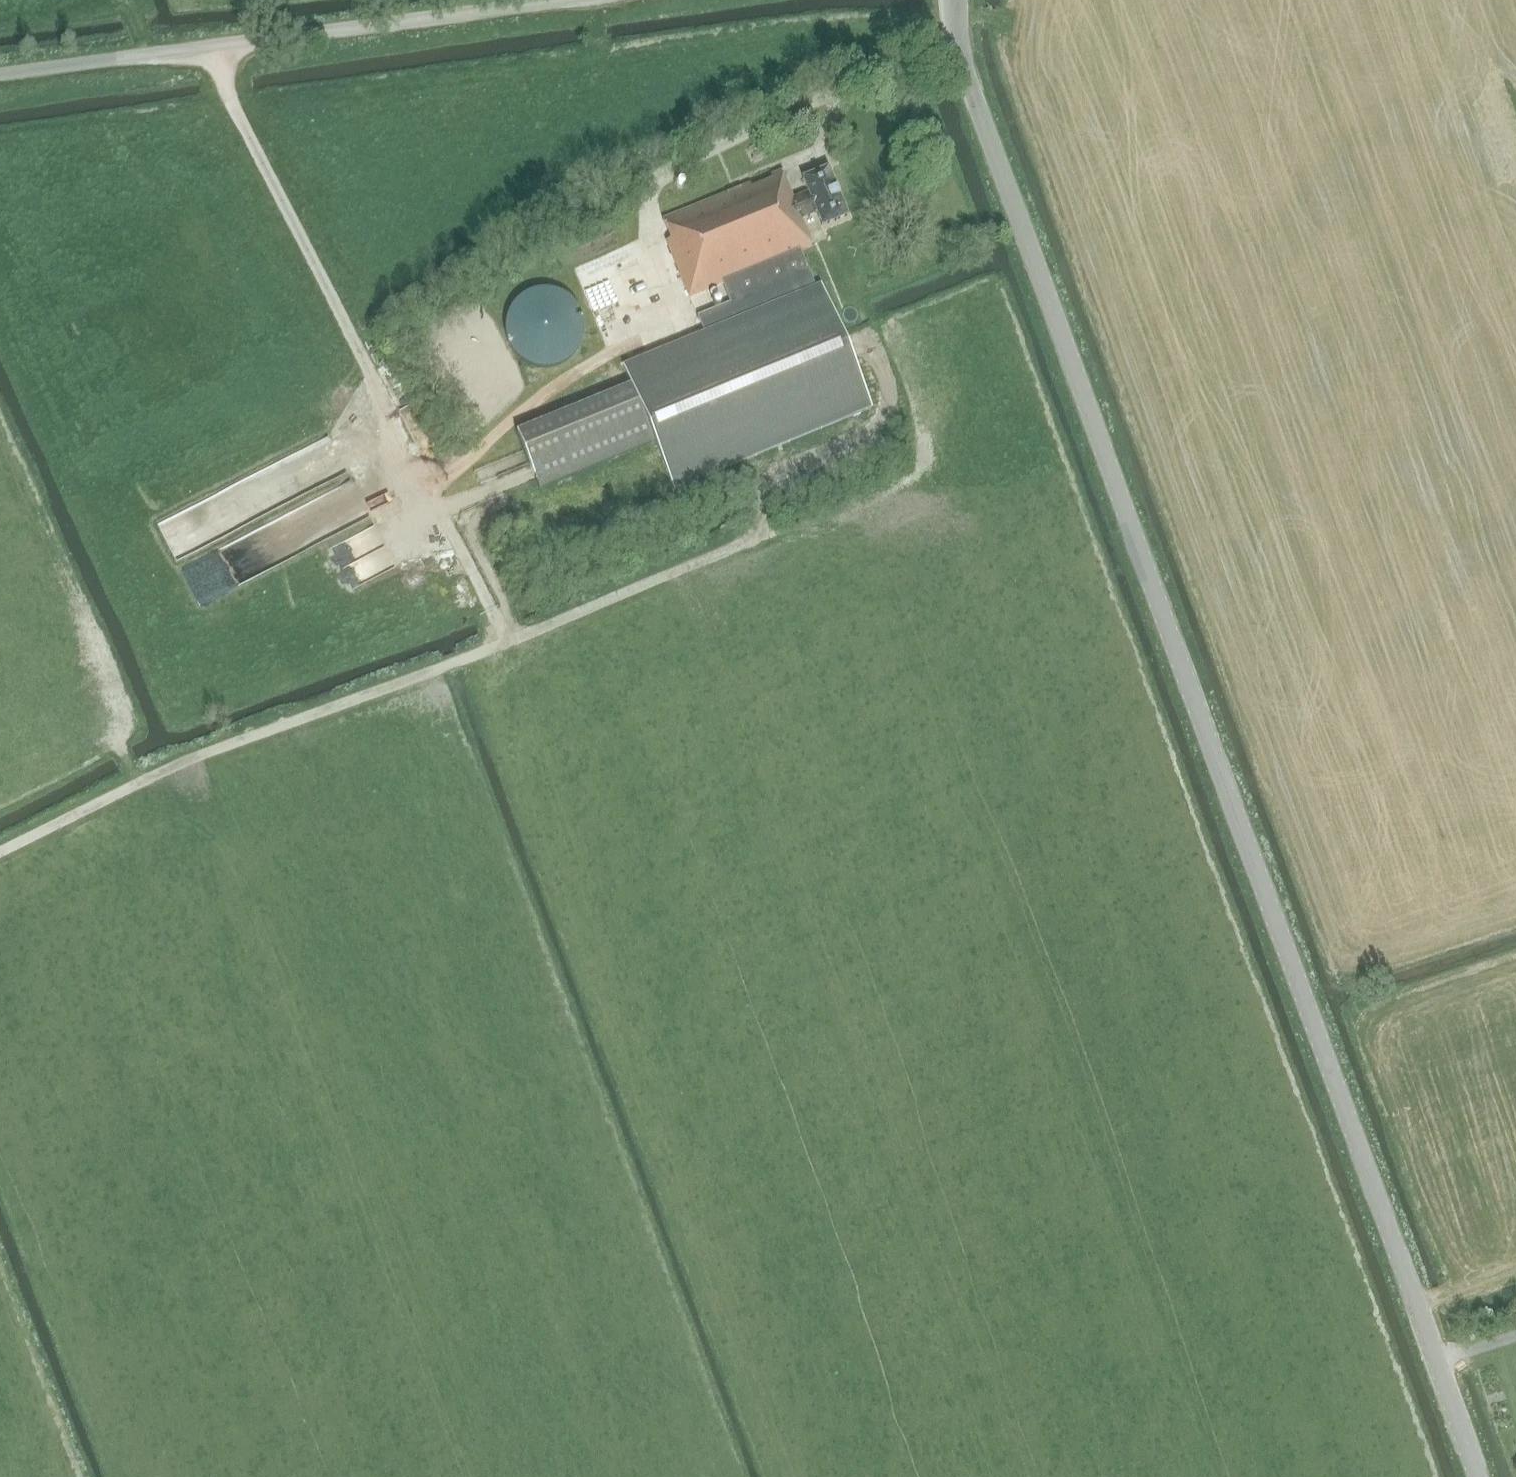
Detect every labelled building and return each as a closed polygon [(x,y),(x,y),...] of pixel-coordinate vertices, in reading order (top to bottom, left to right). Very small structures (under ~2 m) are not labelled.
[(654,444),(672,490),(870,409),(851,361),(818,281),(814,283),(801,252),(812,247),(801,220),(817,213),(822,227),(847,217),(828,169),(803,179),(808,193),(793,199),(782,172),(663,220),(671,239),(666,241),(689,297),(754,271),(762,290),(697,317),(704,333),(622,366),(630,386),(654,444)] [(616,207),(633,200),(628,190),(611,198),(616,207)] [(513,306),(510,311),(508,316),(506,322),(506,328),(506,334),(507,341),(510,347),(514,353),(518,358),(524,362),(530,366),(535,367),(541,369),(547,369),(552,368),(558,367),(563,364),(569,361),(574,356),(578,351),(582,344),(584,338),(585,331),(584,325),(583,318),(581,313),(578,308),(575,304),(571,300),(566,296),(560,293),(554,291),(547,290),(540,290),(533,292),(527,294),(522,298),(517,302),(513,306)] [(540,490),(654,444),(630,386),(517,433),(540,490)] [(179,558),(201,548),(184,513),(163,523),(179,558)] [(340,544),(361,585),(403,564),(383,522),(340,544)] [(203,602),(220,593),(203,558),(185,567),(203,602)]
